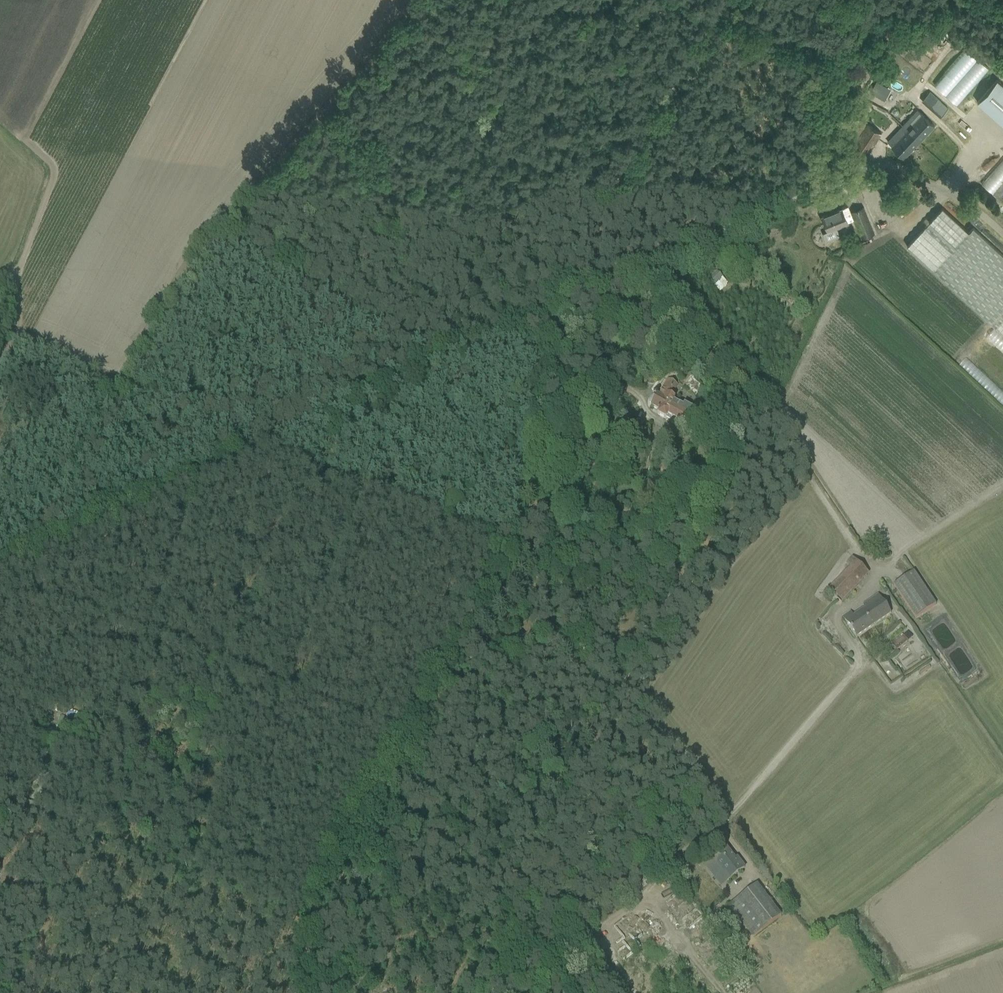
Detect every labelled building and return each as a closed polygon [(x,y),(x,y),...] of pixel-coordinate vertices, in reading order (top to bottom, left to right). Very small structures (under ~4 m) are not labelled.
[(978,88),(993,69),(970,50),(938,88),(963,108),(979,89),(978,88)] [(977,102),(1002,124),(1002,84),(997,79),(988,90),(977,102)] [(876,80),(870,92),(881,98),(887,86),(876,80)] [(930,90),(922,100),(933,109),(941,99),(930,90)] [(907,129),(892,145),(904,157),(911,150),(934,126),(921,114),(912,124),(908,120),(903,125),(907,129)] [(856,126),(845,142),(852,147),(848,152),(856,158),(860,152),(866,156),(881,133),(860,119),(856,126)] [(985,183),(1002,198),(1002,163),(985,183)] [(898,204),(898,205),(898,206),(899,206),(899,207),(899,208),(900,208),(901,209),(903,210),(905,210),(907,210),(908,209),(909,208),(910,207),(910,206),(911,205),(911,203),(910,202),(910,201),(909,201),(909,200),(908,200),(908,199),(906,198),(905,198),(904,198),(903,198),(901,199),(900,200),(899,201),(899,202),(898,203),(898,204)] [(864,206),(851,212),(862,237),(875,232),(864,206)] [(888,207),(882,209),(888,225),(894,222),(888,207)] [(973,227),(969,231),(942,207),(907,245),(1002,334),(1002,255),(973,227)] [(823,216),(826,225),(828,230),(822,232),(826,240),(839,235),(836,227),(843,224),(843,223),(848,222),(842,208),(823,216)] [(708,281),(714,287),(722,278),(717,273),(708,281)] [(690,298),(696,292),(692,288),(691,286),(685,293),(690,298)] [(656,398),(653,396),(652,396),(650,396),(649,397),(648,398),(648,399),(648,401),(648,402),(649,403),(652,405),(651,407),(659,412),(657,415),(666,420),(667,416),(684,425),(693,409),(684,404),(683,407),(673,401),(674,399),(670,397),(676,385),(668,381),(659,396),(657,395),(656,398)] [(714,475),(720,459),(710,455),(704,473),(714,475)] [(829,589),(838,599),(842,602),(863,580),(858,575),(863,569),(852,558),(846,564),(850,568),(829,589)] [(913,572),(912,572),(893,585),(915,618),(935,605),(933,602),(913,572)] [(871,600),(874,605),(854,618),(850,612),(842,617),(856,637),(891,614),(878,595),(871,600)] [(891,643),(896,651),(907,642),(902,635),(891,643)] [(734,860),(726,848),(714,857),(723,869),(719,871),(727,882),(744,868),(737,858),(734,860)] [(752,938),(762,930),(762,931),(781,916),(757,884),(737,899),(728,906),(752,938)] [(672,902),(675,908),(688,901),(685,895),(672,902)] [(687,949),(682,951),(686,964),(691,962),(687,949)]
